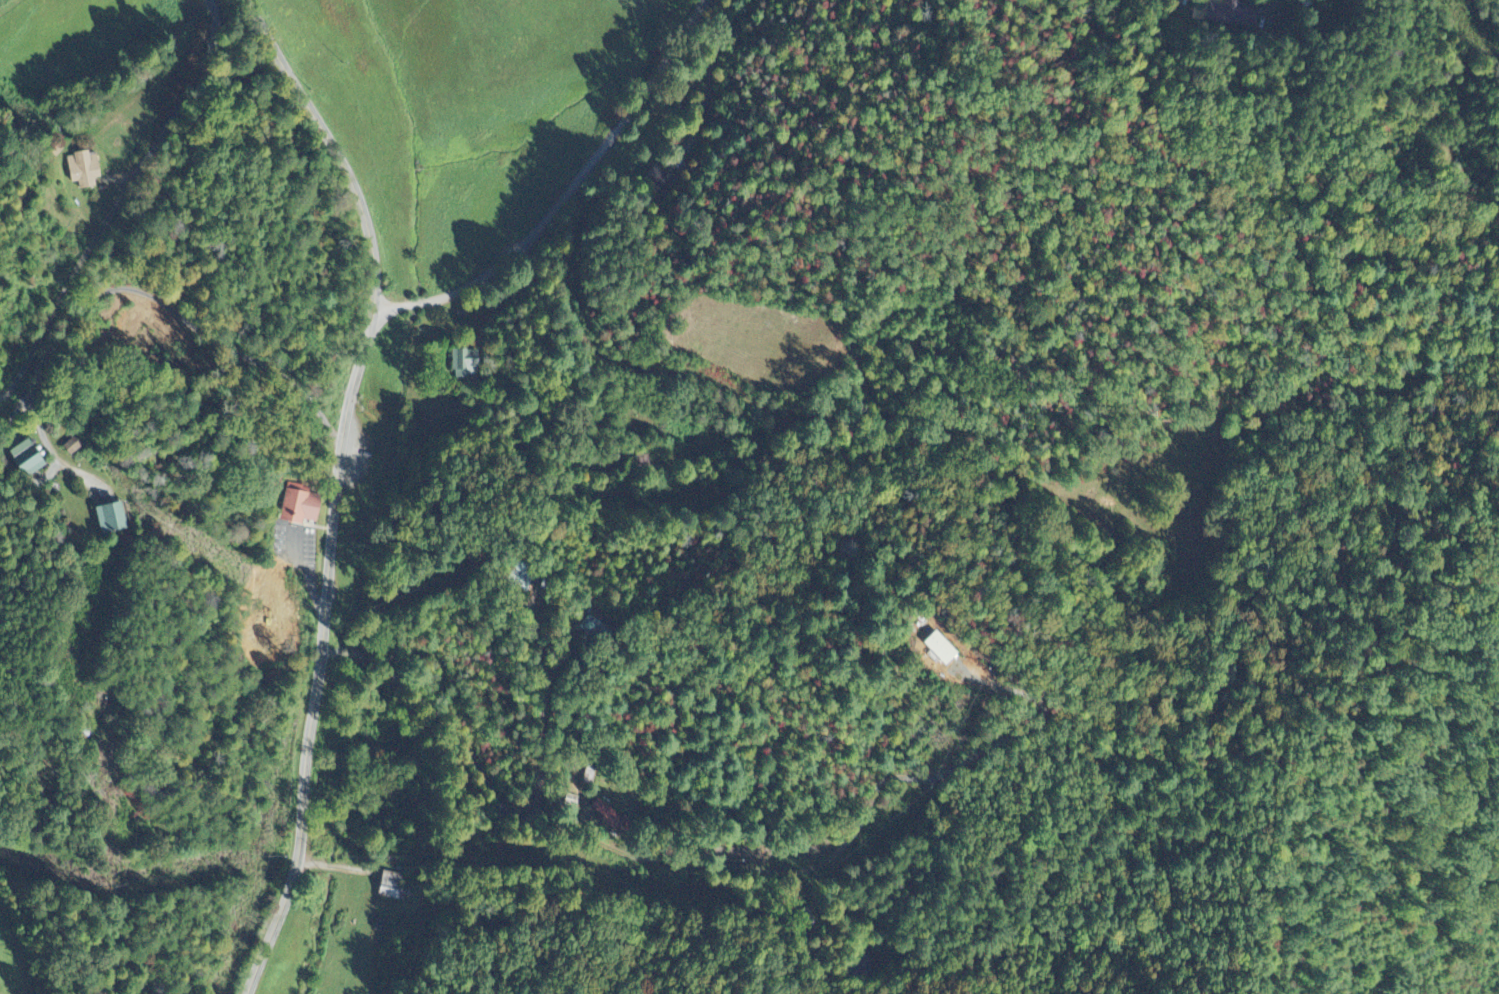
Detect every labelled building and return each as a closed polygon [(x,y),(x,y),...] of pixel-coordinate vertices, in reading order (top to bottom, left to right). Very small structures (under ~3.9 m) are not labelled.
[(1226,7),(1209,5),(1207,23),(1257,28),(1258,12),(1239,10),(1240,2),(1226,0),(1226,7)] [(99,188),(97,181),(104,180),(98,152),(68,158),(73,185),(79,184),(81,192),(99,188)] [(653,201),(675,199),(672,169),(663,171),(662,164),(649,166),(653,201)] [(454,379),(479,378),(478,351),(452,352),(454,379)] [(66,447),(73,458),(85,450),(78,439),(66,447)] [(29,480),(49,468),(33,441),(13,453),(29,480)] [(287,479),(278,515),(302,521),(303,518),(314,520),(321,492),(309,489),(310,484),(287,479)] [(132,532),(126,504),(100,510),(106,538),(132,532)] [(579,628),(592,643),(606,630),(593,616),(579,628)] [(924,645),(946,669),(959,656),(936,633),(924,645)] [(592,810),(604,817),(601,823),(624,837),(633,822),(597,801),(592,810)] [(401,901),(404,876),(384,874),(381,898),(401,901)]
